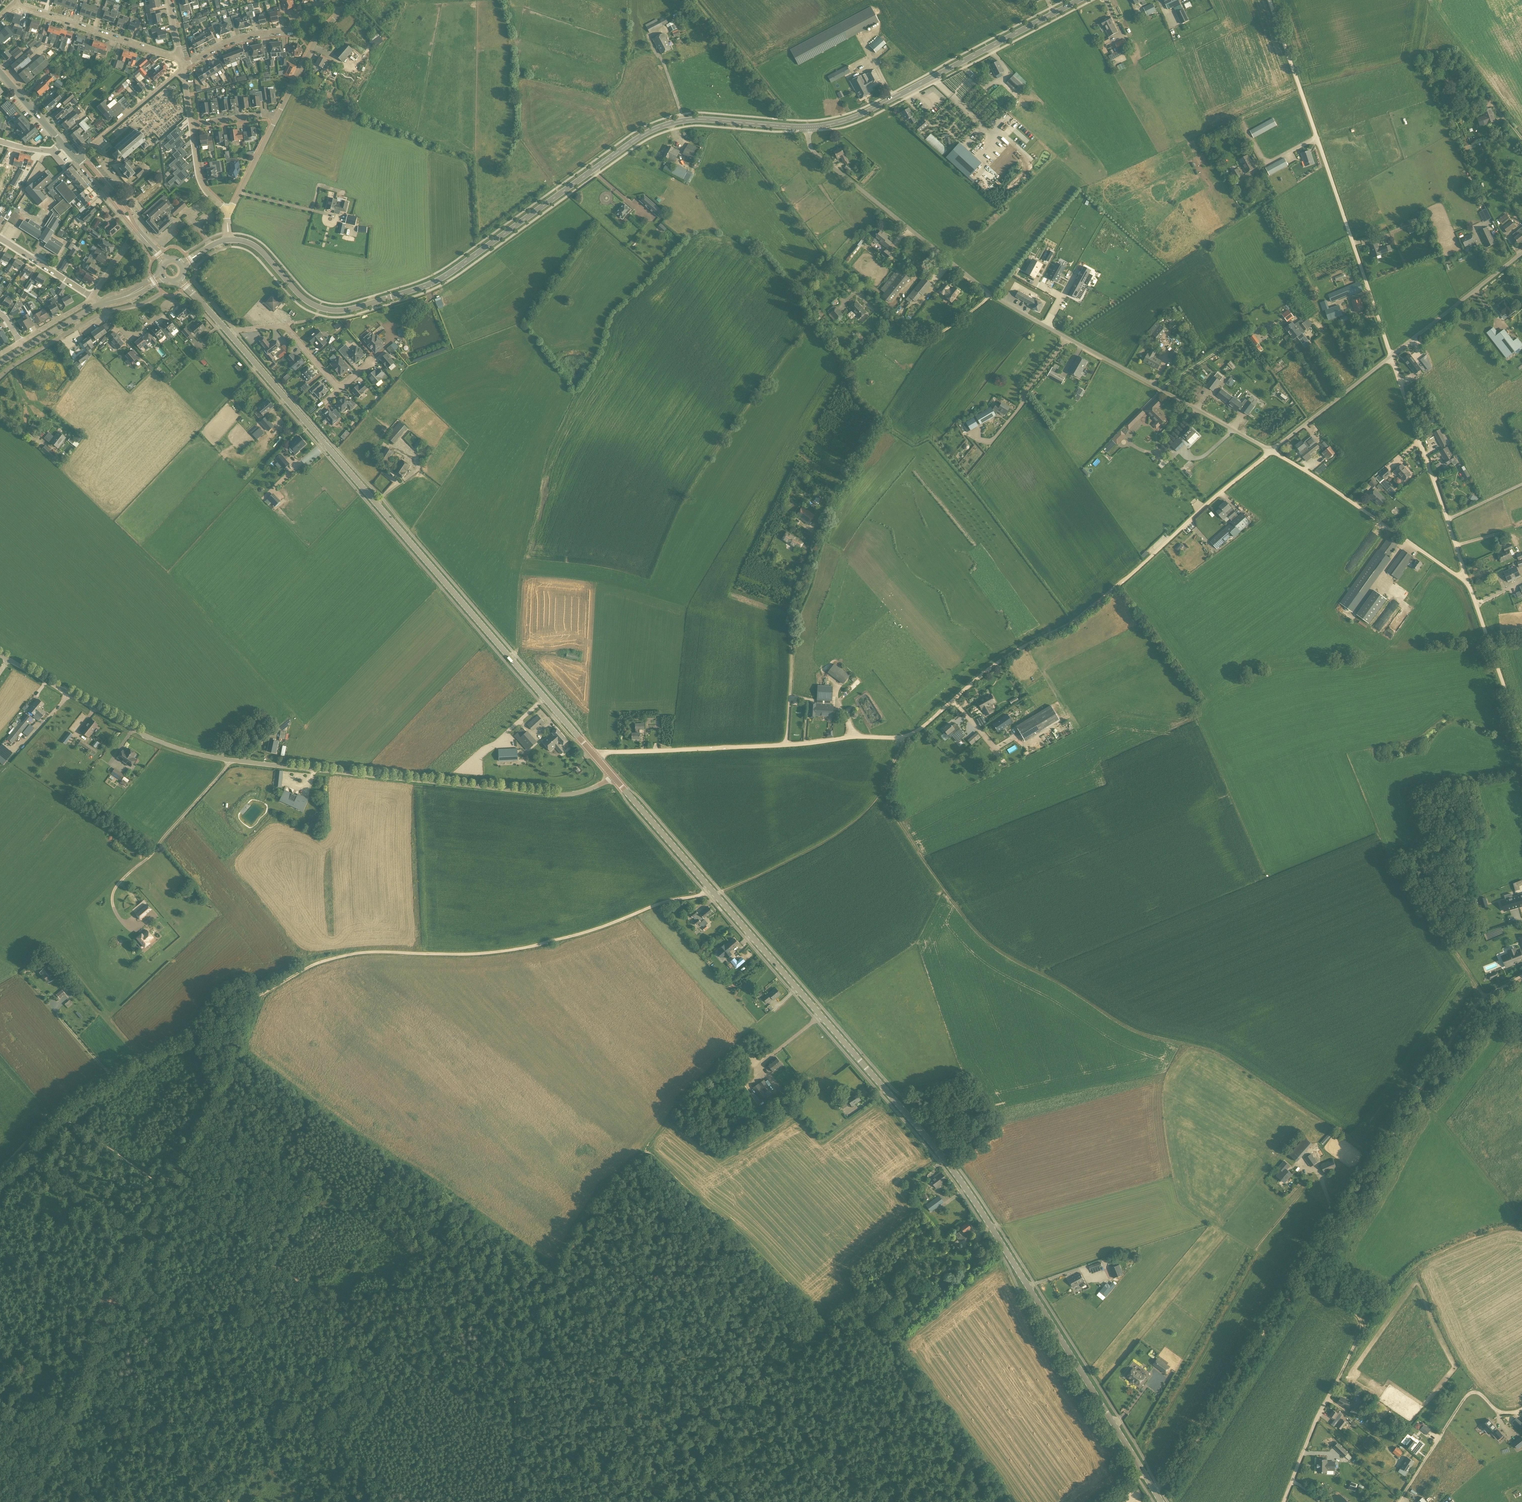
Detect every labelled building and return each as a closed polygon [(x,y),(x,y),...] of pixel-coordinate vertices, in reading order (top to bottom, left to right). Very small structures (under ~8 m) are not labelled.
[(69,8),(74,10),(78,0),(72,0),(69,8)] [(158,0),(154,0),(149,1),(150,5),(145,6),(147,13),(153,11),(152,8),(160,7),(158,0)] [(183,2),(180,2),(181,9),(185,8),(184,8),(187,7),(186,5),(189,4),(189,0),(182,0),(183,2)] [(288,9),(294,6),(292,2),(293,2),(292,0),(285,0),(280,0),(284,8),(287,6),(288,9)] [(1168,10),(1175,6),(1177,9),(1182,7),(1179,0),(1163,0),(1168,10)] [(79,14),(84,16),(88,5),(86,4),(86,3),(83,2),(79,14)] [(249,5),(250,11),(255,10),(254,8),(260,7),(259,2),(249,5)] [(1147,16),(1156,11),(1152,3),(1143,8),(1147,16)] [(84,16),(90,17),(94,5),(91,4),(90,6),(88,5),(84,16)] [(97,6),(94,5),(90,17),(95,19),(98,9),(96,8),(97,6)] [(102,19),(108,21),(110,13),(107,12),(108,9),(103,7),(100,15),(103,16),(102,19)] [(270,13),(272,23),(279,21),(278,14),(281,14),(279,8),(274,9),(275,12),(270,13)] [(112,10),(110,13),(108,21),(114,23),(115,20),(118,21),(120,13),(112,10)] [(198,14),(199,18),(209,15),(208,10),(198,14)] [(265,24),(265,23),(267,23),(265,14),(261,14),(260,10),(254,11),(255,17),(258,16),(260,24),(262,24),(262,25),(265,24)] [(1181,24),(1189,21),(1183,10),(1176,13),(1181,24)] [(247,17),(243,18),(245,27),(252,25),(251,18),(254,17),(253,11),(246,12),(247,17)] [(152,25),(161,23),(159,14),(154,16),(153,12),(147,13),(148,20),(151,20),(152,25)] [(20,35),(23,29),(18,27),(19,24),(22,17),(15,14),(12,22),(15,23),(14,26),(13,26),(12,29),(17,31),(16,34),(20,35)] [(238,29),(245,27),(243,18),(239,19),(237,15),(231,16),(233,22),(236,22),(238,29)] [(127,24),(128,18),(123,16),(122,20),(118,19),(116,26),(122,28),(124,23),(127,24)] [(198,18),(193,20),(195,25),(209,19),(208,16),(198,19),(198,18)] [(225,24),(223,25),(226,33),(231,31),(230,28),(229,26),(232,24),(230,17),(223,19),(225,24)] [(645,25),(649,33),(668,23),(665,17),(658,21),(657,19),(645,25)] [(1103,26),(1104,25),(1109,37),(1118,32),(1112,21),(1110,17),(1101,22),(1103,26)] [(37,30),(39,23),(32,20),(30,27),(28,27),(27,32),(30,33),(32,28),(37,30)] [(142,30),(140,22),(140,21),(135,20),(134,24),(130,22),(127,30),(134,32),(135,28),(138,29),(138,28),(142,30)] [(220,36),(226,33),(223,25),(220,26),(218,21),(211,24),(212,26),(214,31),(218,30),(220,36)] [(672,31),(674,37),(680,35),(677,29),(676,29),(677,28),(675,24),(674,24),(673,22),(669,23),(666,24),(668,27),(669,27),(671,32),(672,31)] [(848,39),(841,25),(809,42),(816,56),(848,39)] [(15,35),(7,26),(0,32),(0,43),(1,44),(10,36),(11,38),(15,35)] [(48,40),(51,41),(55,28),(49,26),(47,32),(50,33),(48,38),(45,36),(43,42),(46,44),(48,40)] [(209,30),(205,32),(209,40),(214,38),(212,33),(214,31),(212,26),(208,28),(209,30)] [(41,43),(46,28),(43,27),(40,34),(38,33),(35,41),(31,39),(28,43),(26,41),(25,42),(30,48),(38,42),(41,43)] [(61,30),(55,28),(51,41),(50,43),(49,45),(53,46),(53,44),(56,35),(59,36),(61,30)] [(157,35),(158,37),(156,38),(155,40),(156,43),(157,44),(163,42),(163,39),(167,38),(165,30),(160,32),(159,28),(151,30),(153,36),(157,35)] [(61,49),(62,47),(67,32),(61,30),(59,36),(62,36),(60,40),(59,39),(57,48),(61,49)] [(373,47),(374,48),(383,41),(379,36),(380,36),(376,31),(373,33),(369,36),(372,40),(369,42),(373,47)] [(65,43),(66,40),(67,38),(71,39),(73,34),(67,32),(62,47),(64,48),(65,43)] [(194,35),(195,37),(198,42),(200,46),(204,43),(200,35),(198,32),(194,35)] [(205,32),(200,35),(204,43),(209,40),(205,32)] [(671,49),(668,43),(669,43),(664,33),(652,39),(657,48),(658,48),(661,54),(671,49)] [(80,47),(79,49),(77,54),(78,55),(78,56),(81,57),(82,56),(84,51),(83,51),(84,48),(86,44),(83,43),(85,38),(78,35),(76,40),(75,39),(73,45),(75,45),(78,46),(80,47)] [(876,53),(886,44),(879,36),(868,45),(876,53)] [(195,48),(200,46),(198,42),(195,37),(189,40),(191,48),(194,46),(195,48)] [(1115,43),(1117,48),(1127,44),(1125,39),(1115,43)] [(88,50),(97,53),(100,43),(93,41),(92,46),(88,45),(88,44),(86,44),(84,48),(84,50),(88,51),(88,50)] [(343,62),(353,50),(344,42),(337,51),(335,48),(331,52),(343,62)] [(105,56),(106,55),(107,51),(105,51),(107,45),(100,43),(97,53),(105,56)] [(263,44),(257,45),(259,58),(265,57),(265,60),(269,59),(267,50),(264,50),(263,44)] [(298,44),(296,45),(295,44),(291,48),(292,49),(290,50),(294,56),(296,55),(297,56),(301,52),(301,51),(302,50),(298,44)] [(254,60),(259,58),(257,45),(251,47),(251,48),(252,53),(249,53),(250,58),(251,62),(254,62),(254,60)] [(16,60),(24,54),(18,47),(9,54),(6,51),(1,55),(6,60),(12,55),(16,60)] [(243,49),(238,51),(241,60),(243,59),(244,61),(245,60),(248,68),(252,66),(251,62),(250,58),(247,59),(245,53),(243,49)] [(126,57),(129,58),(130,53),(123,50),(120,61),(124,62),(126,57)] [(28,58),(32,54),(29,51),(28,52),(27,53),(11,66),(16,73),(30,61),(28,58)] [(238,51),(233,53),(236,61),(241,60),(238,51)] [(132,67),(133,65),(134,65),(137,55),(130,53),(129,58),(131,59),(131,62),(129,62),(128,65),(132,67)] [(233,53),(228,55),(231,63),(236,61),(233,53)] [(226,65),(231,63),(228,55),(223,56),(224,59),(221,61),(224,68),(227,66),(226,65)] [(33,78),(49,64),(41,56),(26,69),(19,75),(26,84),(33,78)] [(329,66),(330,63),(327,61),(327,60),(320,57),(316,64),(323,68),(325,64),(329,66)] [(140,68),(148,61),(145,58),(138,65),(140,68)] [(120,61),(115,59),(112,67),(118,69),(118,68),(122,69),(123,64),(120,63),(120,61)] [(214,61),(212,62),(218,72),(221,70),(223,73),(225,72),(218,60),(214,62),(214,61)] [(1003,72),(998,61),(989,65),(995,76),(1003,72)] [(214,74),(218,72),(212,62),(209,64),(210,65),(207,67),(215,79),(216,78),(214,74)] [(161,67),(156,71),(160,76),(166,71),(164,68),(166,66),(163,63),(160,66),(161,67)] [(295,67),(288,64),(283,75),(290,78),(295,67)] [(827,76),(831,83),(845,76),(850,73),(847,66),(827,76)] [(142,67),(138,71),(143,76),(143,77),(147,74),(145,71),(142,67)] [(217,83),(215,79),(207,67),(204,69),(203,68),(201,69),(207,79),(210,76),(215,84),(217,83)] [(51,74),(50,76),(43,81),(42,80),(39,83),(39,84),(34,89),(40,96),(49,88),(47,86),(54,80),(52,78),(55,75),(56,75),(58,74),(54,69),(50,73),(51,74)] [(198,76),(204,86),(206,84),(203,81),(207,79),(201,69),(199,70),(199,71),(196,73),(198,76)] [(139,82),(136,79),(141,75),(137,70),(133,75),(126,81),(128,84),(131,82),(134,86),(140,93),(145,89),(139,82)] [(865,73),(860,76),(850,81),(855,91),(856,90),(860,99),(870,94),(866,87),(880,80),(875,70),(866,74),(865,73)] [(154,81),(160,76),(156,71),(152,75),(151,74),(147,77),(150,80),(152,78),(154,81)] [(1006,83),(1017,93),(1025,85),(1014,75),(1006,83)] [(56,86),(60,89),(63,84),(57,79),(53,84),(56,86)] [(115,90),(118,93),(124,88),(121,85),(115,90)] [(263,100),(268,100),(268,103),(276,102),(274,90),(267,91),(267,87),(262,88),(263,100)] [(261,92),(256,92),(256,90),(250,91),(250,95),(252,95),(252,97),(254,107),(260,106),(260,102),(263,101),(261,92)] [(64,105),(64,106),(74,97),(71,92),(60,101),(64,105)] [(56,104),(56,103),(62,98),(60,97),(61,96),(61,95),(60,94),(60,93),(59,93),(57,93),(56,93),(51,98),(50,97),(47,100),(42,105),(48,111),(56,104)] [(219,108),(222,108),(223,111),(229,110),(229,111),(228,100),(225,100),(224,98),(221,98),(221,96),(218,97),(219,108)] [(238,105),(237,96),(231,97),(231,99),(231,100),(228,101),(228,100),(229,111),(236,110),(235,106),(238,106),(238,105)] [(247,98),(242,99),(241,96),(237,96),(238,105),(241,105),(242,109),(249,108),(247,98)] [(213,113),(216,112),(216,109),(219,109),(217,98),(213,99),(213,100),(211,100),(211,103),(208,103),(210,113),(210,114),(211,114),(213,114),(213,113)] [(97,107),(103,114),(117,102),(114,99),(106,106),(104,104),(106,103),(104,101),(97,107)] [(120,103),(125,109),(130,105),(125,99),(120,103)] [(207,114),(207,113),(209,113),(210,113),(208,103),(205,103),(204,100),(202,100),(201,99),(198,99),(199,111),(203,111),(203,114),(204,114),(205,115),(207,114)] [(7,100),(0,106),(19,128),(15,131),(19,135),(19,136),(25,142),(37,132),(31,125),(29,126),(28,125),(7,100)] [(123,111),(117,102),(103,114),(108,120),(113,116),(115,118),(123,111)] [(57,119),(64,113),(60,108),(53,115),(57,119)] [(74,111),(68,116),(65,119),(66,121),(62,125),(66,130),(74,122),(73,121),(79,117),(78,115),(81,112),(77,108),(74,111)] [(905,121),(908,119),(911,125),(916,122),(913,116),(909,108),(900,113),(905,121)] [(1480,126),(1495,121),(1491,109),(1484,111),(1486,117),(1478,119),(1480,126)] [(81,127),(81,128),(80,127),(70,136),(70,137),(72,140),(72,139),(74,141),(80,136),(79,134),(83,131),(82,130),(83,130),(85,132),(92,126),(90,123),(88,125),(85,122),(89,119),(87,117),(78,124),(81,127)] [(1273,118),(1250,130),(1253,138),(1277,125),(1273,118)] [(923,119),(914,127),(919,133),(928,125),(923,119)] [(95,125),(98,129),(104,124),(101,120),(95,125)] [(124,159),(125,161),(127,159),(125,158),(128,156),(129,156),(128,155),(132,152),(132,153),(133,152),(132,152),(136,149),(136,150),(137,149),(136,148),(140,145),(140,146),(141,146),(144,150),(145,150),(145,149),(148,147),(149,147),(149,146),(148,146),(148,145),(149,144),(147,142),(145,143),(145,142),(144,141),(145,140),(145,139),(144,138),(143,137),(143,138),(142,138),(143,135),(142,135),(141,133),(141,132),(140,132),(137,133),(137,132),(138,132),(138,131),(136,130),(137,129),(136,129),(136,130),(134,130),(134,129),(133,130),(134,130),(132,129),(129,132),(131,133),(130,133),(129,133),(130,134),(126,137),(126,136),(125,137),(126,137),(122,140),(121,140),(122,141),(119,144),(118,143),(117,143),(118,144),(114,147),(113,147),(113,148),(114,148),(116,151),(116,152),(113,155),(112,154),(112,155),(111,156),(112,156),(113,156),(116,159),(115,160),(116,160),(117,160),(117,159),(118,158),(119,159),(120,159),(121,158),(121,157),(123,159),(123,160),(124,160),(124,159)] [(170,141),(166,145),(168,147),(177,140),(182,136),(178,132),(177,132),(175,130),(167,137),(170,141)] [(238,139),(243,139),(242,132),(238,133),(237,130),(230,131),(232,141),(239,140),(238,139)] [(80,136),(74,141),(76,143),(75,144),(78,146),(85,141),(89,137),(84,132),(80,136)] [(217,143),(221,142),(222,147),(226,146),(227,148),(229,148),(228,138),(224,138),(223,132),(215,133),(217,143)] [(202,146),(208,145),(209,151),(214,151),(213,144),(212,137),(209,138),(209,137),(208,137),(207,134),(206,134),(206,135),(200,136),(202,146)] [(99,143),(102,147),(108,141),(104,138),(99,143)] [(168,147),(164,151),(166,154),(171,150),(174,154),(178,151),(183,147),(180,144),(181,144),(177,140),(168,147)] [(981,163),(959,143),(952,151),(946,157),(948,159),(968,178),(981,163)] [(663,156),(667,158),(667,159),(674,162),(680,151),(669,146),(663,156)] [(686,147),(682,154),(693,160),(697,153),(686,147)] [(844,154),(840,148),(834,152),(837,158),(837,159),(841,158),(843,163),(844,162),(846,165),(849,163),(848,160),(847,160),(844,154)] [(9,151),(6,150),(4,155),(0,162),(0,163),(2,165),(2,166),(5,168),(6,165),(9,167),(10,163),(5,160),(9,151)] [(173,162),(169,166),(171,168),(180,161),(184,157),(181,153),(180,153),(178,151),(174,154),(170,158),(173,162)] [(1314,163),(1310,151),(1301,154),(1305,166),(1314,163)] [(19,164),(22,165),(25,155),(20,154),(19,157),(15,156),(14,162),(19,164)] [(25,170),(26,166),(31,167),(33,161),(30,160),(31,157),(25,155),(22,165),(21,169),(25,170)] [(1242,166),(1246,174),(1256,168),(1252,160),(1251,161),(1248,155),(1239,160),(1243,166),(1242,166)] [(240,169),(239,161),(233,162),(232,158),(226,159),(227,163),(231,162),(232,169),(229,175),(229,177),(230,178),(231,179),(232,180),(234,179),(235,178),(236,178),(239,171),(239,169),(240,169)] [(1269,176),(1288,166),(1284,158),(1265,168),(1269,176)] [(128,161),(127,160),(127,159),(125,161),(124,162),(125,163),(119,168),(122,173),(124,175),(125,175),(128,179),(134,174),(137,177),(144,172),(138,165),(135,167),(129,160),(128,161)] [(175,172),(170,176),(172,179),(173,179),(181,171),(186,167),(182,163),(180,161),(171,168),(175,172)] [(211,168),(207,169),(209,179),(212,179),(212,180),(216,179),(216,178),(217,178),(216,172),(221,172),(220,161),(211,163),(210,163),(211,168)] [(688,170),(677,164),(672,174),(683,180),(685,176),(687,178),(690,173),(687,171),(688,170)] [(68,169),(57,179),(47,188),(49,191),(48,192),(54,199),(55,198),(60,203),(51,210),(53,213),(43,228),(30,220),(28,223),(24,220),(19,228),(23,230),(39,240),(40,239),(46,243),(44,247),(57,255),(62,248),(60,247),(62,243),(51,236),(61,221),(58,219),(60,216),(71,206),(69,204),(76,198),(83,192),(88,187),(71,167),(68,169)] [(15,187),(24,171),(19,168),(10,185),(15,187)] [(1235,180),(1242,176),(1237,168),(1231,172),(1235,180)] [(170,181),(168,183),(171,185),(175,182),(179,186),(187,178),(185,176),(185,175),(181,171),(173,179),(172,179),(170,181)] [(26,192),(41,209),(50,202),(44,196),(40,190),(51,180),(49,178),(47,176),(44,173),(25,190),(26,192)] [(79,210),(83,206),(84,206),(91,201),(88,197),(86,195),(83,192),(76,198),(79,201),(74,205),(79,210)] [(158,235),(158,234),(159,235),(160,234),(161,234),(160,232),(173,221),(168,216),(172,213),(174,216),(179,212),(186,206),(182,201),(174,208),(170,203),(164,196),(161,198),(142,214),(147,220),(146,221),(158,235)] [(663,211),(646,197),(642,202),(659,216),(663,211)] [(335,209),(346,212),(349,202),(343,201),(342,202),(339,201),(338,205),(336,205),(337,200),(330,198),(329,205),(328,205),(327,208),(335,210),(335,209)] [(625,217),(631,210),(624,204),(616,214),(622,218),(625,217)] [(80,214),(82,216),(81,217),(85,222),(86,221),(87,222),(89,220),(88,219),(92,215),(91,214),(96,210),(93,207),(87,212),(85,209),(80,214)] [(6,215),(6,214),(10,217),(12,215),(14,212),(10,209),(9,209),(7,212),(6,212),(5,213),(1,211),(0,212),(0,224),(4,218),(3,218),(6,215)] [(1481,212),(1485,221),(1491,219),(1487,209),(1481,212)] [(1498,220),(1502,225),(1510,218),(1506,213),(1498,220)] [(356,225),(357,218),(348,215),(346,223),(356,225)] [(97,218),(91,227),(95,230),(101,220),(97,218)] [(1511,220),(1502,227),(1507,233),(1515,226),(1511,220)] [(111,235),(120,227),(115,221),(110,226),(107,222),(101,227),(105,231),(106,230),(111,235)] [(180,232),(181,233),(187,227),(183,222),(176,228),(180,232)] [(664,232),(667,228),(662,223),(658,226),(664,232)] [(358,224),(358,232),(367,233),(367,229),(367,224),(359,224),(358,224)] [(1407,228),(1410,234),(1418,230),(1416,225),(1407,228)] [(1487,227),(1478,231),(1486,247),(1495,243),(1487,227)] [(89,234),(98,239),(101,235),(92,230),(90,233),(89,234)] [(1515,237),(1514,238),(1518,243),(1521,240),(1521,234),(1521,233),(1518,230),(1513,234),(1515,237)] [(879,240),(878,241),(887,248),(891,242),(886,239),(888,237),(880,231),(875,237),(879,240)] [(1471,234),(1461,239),(1465,246),(1469,245),(1470,247),(1476,244),(1471,234)] [(113,249),(113,248),(114,247),(102,239),(98,245),(102,248),(101,249),(106,251),(106,250),(110,253),(111,251),(112,252),(113,249)] [(1373,257),(1381,255),(1392,251),(1390,245),(1387,246),(1386,245),(1378,248),(1377,243),(1369,246),(1373,257)] [(103,252),(97,248),(92,245),(91,245),(90,246),(90,247),(90,248),(91,248),(90,249),(95,252),(93,254),(97,257),(95,259),(103,264),(107,258),(102,255),(103,252)] [(881,254),(887,259),(892,254),(886,249),(885,249),(882,253),(881,254)] [(1049,251),(1044,260),(1048,262),(1053,253),(1049,251)] [(2,262),(7,265),(8,263),(12,257),(5,253),(1,260),(0,259),(0,265),(2,262)] [(1457,257),(1459,262),(1469,258),(1467,253),(1457,257)] [(85,264),(90,266),(87,270),(96,275),(100,269),(94,265),(95,262),(89,258),(85,264)] [(10,263),(6,270),(5,271),(7,273),(8,271),(10,272),(14,266),(19,269),(23,264),(16,259),(13,264),(10,263)] [(1033,261),(1026,273),(1035,277),(1037,272),(1038,272),(1043,262),(1039,260),(1037,264),(1033,261)] [(1056,264),(1049,277),(1056,281),(1059,276),(1058,276),(1058,275),(1059,275),(1063,268),(1056,264)] [(24,271),(21,275),(19,274),(18,276),(19,277),(18,279),(22,281),(24,277),(26,275),(29,277),(33,270),(26,266),(23,271),(24,271)] [(90,275),(81,269),(79,268),(75,273),(83,278),(82,280),(89,285),(93,279),(89,276),(90,275)] [(1078,276),(1076,281),(1085,286),(1090,277),(1087,275),(1089,272),(1082,268),(1077,276),(1078,276)] [(890,303),(909,278),(900,271),(897,274),(898,275),(881,296),(890,303)] [(36,279),(33,283),(34,284),(37,286),(39,283),(42,285),(42,284),(46,278),(39,274),(36,279)] [(918,292),(923,296),(932,285),(923,278),(914,289),(915,289),(909,297),(912,300),(918,292)] [(1072,285),(1068,293),(1075,297),(1076,294),(1080,296),(1085,286),(1076,281),(1073,285),(1072,285)] [(1363,291),(1359,281),(1328,294),(1331,302),(1350,295),(1350,296),(1363,291)] [(28,282),(23,290),(27,292),(32,284),(28,282)] [(950,301),(952,303),(960,292),(953,286),(951,289),(950,288),(950,287),(944,283),(938,291),(943,295),(944,295),(945,296),(944,297),(946,299),(947,300),(948,301),(950,301)] [(49,289),(54,297),(56,302),(59,301),(52,288),(49,289)] [(65,306),(73,301),(69,295),(65,297),(63,293),(64,291),(61,289),(57,294),(61,296),(63,299),(62,300),(65,306)] [(14,304),(12,302),(14,299),(10,297),(11,295),(6,291),(3,296),(6,298),(2,303),(8,307),(9,307),(11,308),(14,304)] [(1019,291),(1016,297),(1032,306),(1032,307),(1039,312),(1044,305),(1039,302),(1041,300),(1037,298),(1036,300),(1019,291)] [(263,303),(273,311),(278,305),(277,304),(280,301),(274,296),(271,299),(268,297),(263,303)] [(54,304),(56,302),(54,297),(49,300),(52,305),(48,307),(52,314),(58,311),(54,304)] [(23,305),(19,298),(12,310),(13,312),(23,305)] [(1355,312),(1364,309),(1360,298),(1351,301),(1355,312)] [(1510,306),(1505,300),(1504,300),(1502,301),(1502,302),(1499,305),(1500,306),(1497,309),(1497,310),(1497,311),(1498,313),(1499,314),(1500,314),(1502,316),(1505,314),(1507,315),(1514,310),(1511,306),(1510,306)] [(1337,318),(1337,317),(1333,307),(1330,308),(1329,309),(1326,301),(1320,303),(1323,311),(1325,310),(1329,320),(1337,318)] [(28,312),(32,309),(28,302),(24,305),(28,312)] [(855,302),(849,308),(859,318),(865,312),(855,302)] [(184,318),(190,313),(184,307),(180,310),(178,308),(174,312),(179,318),(182,315),(184,318)] [(836,321),(843,314),(836,307),(829,313),(830,314),(828,315),(835,321),(836,320),(836,321)] [(1287,322),(1294,317),(1292,314),(1293,313),(1290,308),(1282,314),(1287,322)] [(45,318),(48,316),(44,310),(41,312),(33,316),(37,323),(45,319),(45,318)] [(24,331),(34,325),(28,314),(23,317),(26,320),(20,324),(24,331)] [(1308,328),(1306,324),(1310,321),(1308,319),(1304,322),(1302,319),(1294,325),(1292,322),(1289,325),(1287,323),(1281,327),(1285,332),(1287,331),(1293,339),(1301,333),(1308,328)] [(173,336),(170,333),(173,331),(172,330),(173,329),(174,330),(176,328),(169,320),(166,322),(167,323),(167,324),(164,321),(162,323),(167,328),(164,330),(169,335),(171,338),(173,336)] [(199,333),(205,328),(200,322),(199,323),(196,320),(192,323),(194,324),(190,328),(195,333),(197,331),(199,333)] [(1160,325),(1152,334),(1158,340),(1166,331),(1160,325)] [(102,326),(94,331),(99,338),(106,332),(102,326)] [(1271,326),(1267,329),(1272,335),(1276,333),(1271,326)] [(169,335),(164,330),(163,329),(161,331),(157,327),(155,329),(156,329),(155,330),(153,327),(150,329),(159,339),(161,337),(160,336),(161,336),(162,337),(164,335),(166,337),(169,335)] [(181,331),(187,338),(192,333),(186,327),(181,331)] [(1487,333),(1506,358),(1521,346),(1521,344),(1517,338),(1513,342),(1503,330),(1498,334),(1493,328),(1487,333)] [(317,330),(307,338),(313,344),(314,343),(320,349),(327,343),(321,336),(323,335),(318,329),(317,330)] [(91,343),(99,338),(94,331),(91,334),(88,337),(84,339),(91,348),(90,349),(92,351),(95,349),(97,347),(95,345),(93,346),(91,343)] [(117,349),(123,344),(118,338),(119,338),(114,332),(108,337),(110,340),(109,341),(117,349)] [(853,336),(859,342),(863,337),(858,332),(856,334),(853,336)] [(366,340),(365,341),(369,345),(368,346),(371,349),(371,348),(375,353),(383,346),(380,343),(382,341),(377,336),(375,337),(373,334),(372,335),(371,334),(365,339),(366,340)] [(1253,334),(1249,337),(1255,345),(1259,342),(1253,334)] [(144,347),(150,341),(145,336),(142,339),(141,337),(135,343),(140,349),(143,346),(144,347)] [(274,358),(273,357),(275,356),(272,351),(280,345),(276,341),(270,345),(264,338),(260,341),(266,349),(264,350),(266,352),(264,353),(271,362),(274,358)] [(87,351),(88,352),(90,354),(92,352),(92,351),(90,349),(91,348),(84,339),(80,342),(85,348),(87,351)] [(347,354),(355,363),(364,355),(362,352),(363,351),(359,348),(359,349),(356,346),(349,352),(344,346),(339,350),(344,357),(347,354)] [(1162,361),(1154,357),(1156,352),(1151,349),(1149,354),(1148,353),(1143,361),(1158,369),(1162,361)] [(135,362),(140,358),(133,350),(131,352),(130,351),(125,355),(128,359),(126,361),(129,365),(134,361),(135,362)] [(1172,350),(1168,357),(1173,360),(1177,353),(1172,350)] [(85,352),(81,354),(76,357),(76,358),(73,360),(74,364),(76,366),(85,360),(88,358),(90,354),(88,352),(87,351),(85,352)] [(304,362),(298,355),(295,358),(292,353),(288,356),(287,357),(291,362),(289,363),(295,370),(304,362)] [(391,357),(387,353),(380,359),(383,362),(382,362),(385,365),(387,368),(394,362),(390,358),(391,357)] [(1403,359),(1410,368),(1415,374),(1421,369),(1416,363),(1410,354),(1403,359)] [(1427,354),(1420,359),(1428,370),(1432,367),(1427,354)] [(344,368),(347,366),(339,356),(336,359),(336,358),(333,361),(330,364),(331,364),(334,368),(337,371),(340,375),(346,370),(344,368)] [(1078,356),(1074,363),(1069,372),(1079,378),(1084,368),(1088,361),(1078,356)] [(308,367),(301,373),(308,381),(315,375),(308,367)] [(1047,376),(1062,384),(1065,378),(1054,372),(1056,369),(1052,367),(1047,376)] [(368,376),(373,382),(375,385),(382,379),(380,377),(384,374),(380,369),(376,372),(374,371),(368,376)] [(1206,386),(1213,391),(1221,381),(1220,381),(1224,376),(1218,371),(1214,376),(1206,386)] [(1234,382),(1230,378),(1226,383),(1230,386),(1234,382)] [(299,388),(303,393),(311,387),(306,382),(299,388)] [(320,382),(310,391),(312,393),(315,391),(316,392),(314,393),(319,398),(322,395),(323,396),(326,394),(325,393),(328,390),(324,385),(320,388),(320,387),(322,385),(320,382)] [(357,385),(352,390),(353,392),(353,393),(355,395),(355,394),(358,397),(363,393),(363,392),(367,388),(363,384),(359,387),(357,385)] [(1076,393),(1082,396),(1085,391),(1079,388),(1076,393)] [(1251,397),(1248,400),(1248,401),(1245,399),(1242,404),(1236,399),(1236,400),(1222,389),(1217,396),(1228,404),(1227,405),(1229,406),(1228,407),(1231,409),(1232,408),(1236,411),(1240,406),(1242,408),(1241,410),(1248,415),(1255,405),(1257,402),(1251,397)] [(1278,396),(1284,401),(1287,398),(1281,393),(1278,396)] [(354,407),(353,406),(355,405),(351,400),(349,402),(345,397),(342,400),(341,399),(338,402),(339,403),(336,405),(341,411),(347,407),(350,411),(354,407)] [(1165,421),(1164,420),(1166,418),(1157,410),(1157,408),(1161,404),(1156,399),(1146,409),(1144,411),(1158,425),(1160,423),(1161,424),(1162,422),(1162,423),(1163,423),(1164,422),(1165,422),(1165,421)] [(257,409),(263,416),(274,407),(268,400),(257,409)] [(996,411),(1000,413),(1004,416),(1009,408),(1002,403),(1000,406),(996,403),(992,410),(991,407),(975,416),(980,424),(996,415),(995,414),(996,411)] [(1131,428),(1146,413),(1141,409),(1127,423),(1131,428)] [(337,416),(333,411),(331,412),(329,410),(323,415),(326,418),(327,417),(330,420),(328,422),(331,425),(331,424),(332,425),(338,420),(337,419),(339,418),(341,416),(339,413),(337,416)] [(1436,414),(1430,418),(1421,424),(1425,430),(1434,425),(1440,421),(1436,414)] [(266,416),(260,422),(268,432),(275,426),(266,416)] [(965,422),(970,430),(978,426),(973,418),(965,422)] [(386,437),(394,443),(407,428),(400,421),(386,437)] [(258,426),(251,432),(256,438),(263,432),(258,426)] [(1196,432),(1190,426),(1181,435),(1182,436),(1179,439),(1178,438),(1171,446),(1177,451),(1184,444),(1182,441),(1184,439),(1187,441),(1196,432)] [(1116,445),(1125,435),(1119,429),(1110,439),(1116,445)] [(1434,433),(1441,447),(1447,444),(1439,430),(1434,433)] [(57,447),(65,437),(58,432),(54,437),(49,432),(44,438),(50,443),(51,443),(57,447)] [(288,446),(293,452),(291,453),(294,456),(299,451),(298,451),(306,444),(299,436),(288,446)] [(1305,442),(1303,443),(1302,441),(1296,446),(1300,451),(1303,454),(1301,455),(1304,459),(1319,447),(1316,443),(1308,449),(1309,447),(1309,448),(1317,442),(1312,436),(1305,441),(1305,442)] [(68,440),(76,447),(79,443),(71,437),(68,440)] [(1106,452),(1115,444),(1110,440),(1102,448),(1106,452)] [(1324,449),(1327,446),(1323,441),(1319,444),(1324,449)] [(413,449),(418,452),(423,445),(418,442),(413,449)] [(52,459),(56,455),(45,445),(41,449),(52,459)] [(1330,458),(1335,453),(1330,446),(1329,447),(1324,451),(1330,458)] [(385,448),(378,458),(387,464),(388,463),(394,453),(385,447),(385,448)] [(1451,462),(1455,460),(1447,447),(1436,454),(1438,457),(1441,456),(1444,460),(1444,461),(1444,462),(1444,463),(1445,464),(1446,465),(1446,464),(1446,465),(1451,462)] [(289,464),(280,454),(275,459),(284,469),(289,464)] [(406,473),(410,466),(402,460),(397,466),(393,472),(402,478),(406,473)] [(1402,464),(1394,470),(1403,481),(1411,475),(1402,464)] [(1459,469),(1464,479),(1470,476),(1464,466),(1459,469)] [(1384,479),(1391,473),(1386,468),(1379,474),(1384,479)] [(1373,488),(1378,483),(1372,477),(1370,479),(1372,480),(1365,488),(1368,490),(1371,486),(1373,488)] [(1375,490),(1369,497),(1372,500),(1372,499),(1379,505),(1385,499),(1375,490)] [(273,493),(267,499),(275,507),(281,501),(273,493)] [(1217,512),(1223,519),(1224,520),(1228,516),(1232,521),(1210,541),(1216,549),(1226,541),(1228,543),(1250,523),(1242,513),(1238,516),(1236,514),(1237,513),(1231,506),(1231,507),(1226,502),(1220,507),(1221,509),(1217,512)] [(807,510),(802,506),(796,515),(801,518),(800,519),(808,524),(815,515),(807,510)] [(794,547),(796,543),(801,547),(803,543),(798,540),(799,539),(787,531),(782,539),(794,547)] [(1364,596),(1380,574),(1391,559),(1388,557),(1398,544),(1388,537),(1379,550),(1378,549),(1366,565),(1367,565),(1361,573),(1351,587),(1340,603),(1353,612),(1364,596)] [(1174,548),(1177,551),(1182,546),(1179,543),(1174,548)] [(1512,557),(1509,550),(1513,548),(1511,544),(1503,548),(1504,551),(1497,554),(1501,562),(1512,557)] [(1403,572),(1408,565),(1410,562),(1413,564),(1412,566),(1418,570),(1422,564),(1417,560),(1416,561),(1413,558),(1413,557),(1403,549),(1387,571),(1398,580),(1404,573),(1403,572)] [(1145,550),(1140,555),(1143,559),(1148,554),(1145,550)] [(1508,582),(1520,576),(1516,566),(1503,572),(1508,582)] [(1495,582),(1487,586),(1491,592),(1498,588),(1495,582)] [(1369,623),(1386,599),(1374,590),(1357,615),(1369,623)] [(1394,628),(1398,631),(1412,606),(1406,602),(1393,625),(1394,626),(1394,628)] [(828,672),(843,684),(850,676),(834,664),(828,672)] [(816,703),(816,702),(810,702),(810,717),(815,718),(815,716),(833,717),(833,704),(822,703),(822,700),(832,701),(833,685),(818,684),(816,703)] [(982,709),(985,715),(991,712),(988,705),(994,702),(993,699),(993,698),(992,697),(992,698),(990,694),(977,702),(982,709)] [(38,699),(29,710),(35,715),(36,714),(41,717),(45,712),(40,708),(44,704),(38,699)] [(1050,705),(1028,718),(1006,731),(1010,736),(1019,731),(1024,740),(1059,720),(1050,705)] [(995,721),(1000,729),(1005,726),(1006,727),(1010,725),(1009,723),(1015,720),(1010,712),(995,721)] [(31,717),(26,714),(6,738),(12,743),(18,736),(17,735),(19,733),(20,733),(30,722),(28,721),(31,717)] [(542,725),(545,722),(538,714),(527,724),(532,730),(540,723),(542,725)] [(93,731),(98,724),(91,719),(86,725),(85,725),(80,731),(88,738),(93,731)] [(640,733),(639,733),(639,730),(644,729),(644,723),(635,723),(635,730),(636,730),(636,733),(632,733),(632,739),(640,739),(640,733)] [(955,723),(951,726),(949,723),(942,729),(945,731),(943,732),(949,738),(952,736),(958,742),(962,738),(965,735),(959,729),(959,728),(955,723)] [(30,724),(24,731),(29,735),(33,729),(31,727),(32,726),(30,724)] [(514,735),(527,750),(537,742),(527,731),(526,732),(523,728),(514,735)] [(559,743),(560,742),(563,745),(568,741),(557,728),(552,733),(542,741),(550,751),(555,747),(561,754),(565,750),(559,743)] [(63,739),(67,742),(72,735),(69,732),(63,739)] [(971,745),(979,737),(975,732),(966,740),(971,745)] [(94,754),(97,750),(86,743),(78,737),(77,737),(74,742),(78,745),(79,743),(90,751),(94,754)] [(270,740),(267,751),(276,753),(279,741),(278,741),(270,740)] [(1026,755),(1044,744),(1042,741),(1024,753),(1026,755)] [(0,748),(0,754),(7,760),(13,753),(3,744),(0,748)] [(117,757),(130,766),(135,759),(133,757),(135,753),(128,748),(125,752),(122,750),(117,757)] [(517,748),(499,749),(499,761),(518,760),(517,748)] [(110,774),(120,780),(124,774),(114,768),(111,773),(110,774)] [(306,800),(297,796),(294,795),(292,794),(291,795),(285,792),(282,799),(290,802),(289,804),(294,806),(295,805),(303,808),(306,800)] [(1512,883),(1515,891),(1520,889),(1518,886),(1521,885),(1521,881),(1521,879),(1512,883)] [(1504,900),(1507,910),(1515,908),(1514,903),(1518,902),(1516,896),(1512,897),(1511,893),(1504,895),(1505,899),(1504,900)] [(147,905),(135,915),(140,919),(151,909),(147,905)] [(700,921),(704,917),(704,918),(707,915),(712,911),(710,909),(709,907),(700,914),(701,914),(699,916),(697,914),(698,913),(695,910),(690,914),(693,918),(694,917),(696,920),(693,922),(696,925),(701,922),(700,921)] [(708,923),(704,919),(699,924),(701,926),(702,925),(703,927),(702,928),(704,931),(708,928),(706,925),(708,923)] [(140,946),(142,945),(144,947),(154,939),(146,930),(137,938),(138,940),(136,942),(140,946)] [(734,938),(728,944),(725,946),(724,945),(719,949),(718,948),(717,949),(717,951),(721,955),(723,953),(725,956),(723,958),(725,960),(732,954),(728,950),(731,948),(732,949),(739,944),(734,938)] [(1509,965),(1515,963),(1516,962),(1521,960),(1521,957),(1519,950),(1515,952),(1514,948),(1509,951),(1510,955),(1506,957),(1509,965)] [(734,958),(730,961),(736,968),(745,961),(742,957),(737,961),(734,958)] [(45,980),(48,983),(57,976),(54,973),(55,972),(53,969),(52,970),(48,965),(39,972),(42,976),(43,976),(46,980),(45,980)] [(776,988),(769,994),(763,999),(766,1003),(772,998),(773,1000),(776,998),(780,994),(776,988)] [(56,994),(59,998),(65,994),(62,989),(56,994)] [(767,1065),(773,1072),(782,1064),(777,1057),(767,1065)] [(753,1087),(761,1099),(767,1095),(765,1092),(770,1088),(764,1079),(753,1087)] [(847,1099),(848,1100),(844,1102),(843,1100),(839,1102),(841,1105),(843,1108),(847,1106),(848,1107),(851,1105),(851,1106),(853,1104),(860,1100),(856,1093),(847,1099)] [(1321,1142),(1323,1144),(1333,1133),(1331,1131),(1321,1142)] [(1304,1137),(1283,1160),(1292,1167),(1313,1143),(1304,1137)] [(1317,1162),(1311,1154),(1304,1159),(1310,1167),(1317,1162)] [(1336,1168),(1333,1159),(1320,1164),(1324,1173),(1336,1168)] [(1284,1182),(1292,1174),(1284,1167),(1276,1176),(1284,1182)] [(938,1188),(947,1181),(940,1171),(937,1174),(929,1179),(930,1180),(928,1182),(930,1185),(932,1183),(936,1189),(938,1188)] [(918,1194),(924,1201),(925,1200),(926,1201),(929,1198),(928,1197),(929,1197),(923,1190),(918,1194)] [(943,1202),(939,1196),(936,1197),(926,1205),(932,1213),(934,1212),(932,1210),(943,1202)] [(960,1227),(962,1229),(955,1235),(960,1242),(967,1237),(967,1236),(967,1235),(966,1233),(968,1231),(968,1230),(970,1228),(967,1222),(960,1227)] [(959,1242),(955,1238),(946,1245),(949,1248),(951,1247),(952,1247),(954,1246),(957,1249),(960,1247),(957,1243),(959,1242)] [(1099,1271),(1097,1263),(1088,1266),(1090,1270),(1091,1270),(1092,1273),(1099,1271)] [(1120,1265),(1110,1268),(1114,1278),(1123,1274),(1120,1265)] [(1086,1284),(1084,1281),(1080,1273),(1069,1279),(1073,1287),(1080,1283),(1082,1287),(1086,1284)] [(1107,1283),(1100,1292),(1105,1296),(1115,1285),(1112,1282),(1109,1285),(1107,1283)] [(1155,1366),(1165,1373),(1169,1367),(1159,1360),(1155,1366)] [(1145,1377),(1134,1369),(1128,1376),(1140,1384),(1145,1377)] [(1347,1399),(1346,1399),(1341,1397),(1338,1402),(1343,1405),(1343,1406),(1351,1410),(1349,1412),(1357,1417),(1360,1412),(1359,1411),(1364,1403),(1360,1401),(1356,1406),(1355,1405),(1353,1408),(1352,1408),(1354,1403),(1347,1399)] [(1335,1424),(1338,1421),(1343,1414),(1336,1409),(1334,1411),(1333,1410),(1330,1415),(1334,1418),(1332,1421),(1335,1424)] [(1441,1426),(1447,1416),(1443,1414),(1437,1423),(1441,1426)] [(1511,1423),(1519,1430),(1521,1426),(1521,1423),(1516,1417),(1511,1423)] [(1342,1419),(1337,1426),(1341,1429),(1344,1426),(1347,1422),(1342,1419)] [(1484,1430),(1488,1434),(1492,1431),(1494,1433),(1493,1434),(1497,1439),(1502,1435),(1498,1430),(1497,1430),(1495,1428),(1496,1427),(1490,1421),(1488,1419),(1481,1426),(1481,1427),(1483,1430),(1484,1430)] [(1420,1429),(1426,1435),(1431,1429),(1424,1424),(1420,1429)] [(1512,1442),(1518,1449),(1521,1446),(1521,1438),(1520,1436),(1512,1442)] [(1367,1449),(1375,1441),(1371,1437),(1363,1445),(1367,1449)] [(1418,1440),(1416,1443),(1414,1441),(1412,1443),(1411,1442),(1407,1446),(1411,1449),(1416,1453),(1423,1444),(1418,1440)] [(1342,1447),(1338,1451),(1343,1455),(1346,1452),(1342,1447)] [(1414,1461),(1407,1457),(1401,1467),(1408,1472),(1414,1461)] [(1318,1466),(1318,1467),(1317,1472),(1326,1472),(1327,1470),(1335,1470),(1335,1462),(1327,1462),(1327,1459),(1318,1459),(1318,1464),(1318,1466)] [(1352,1462),(1349,1465),(1351,1467),(1350,1468),(1354,1471),(1355,1470),(1360,1476),(1365,1471),(1356,1462),(1354,1465),(1352,1462)] [(1356,1491),(1358,1483),(1348,1481),(1346,1489),(1356,1491)]
